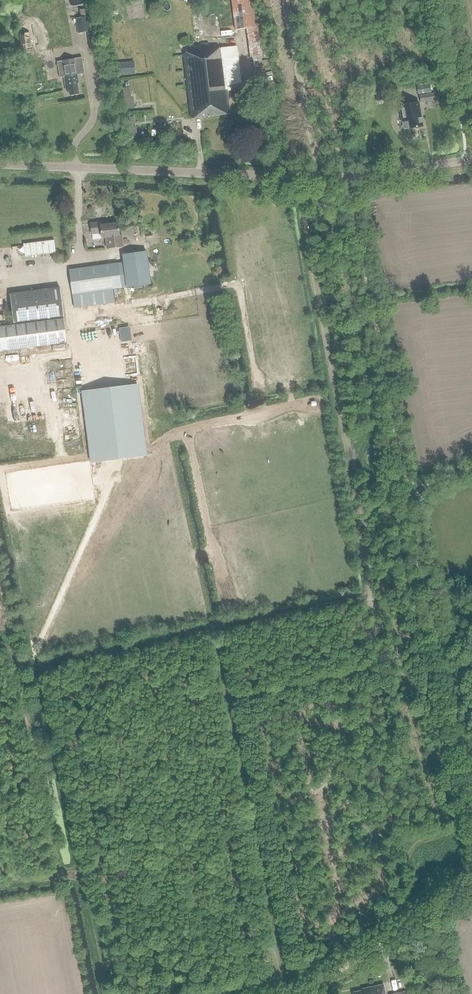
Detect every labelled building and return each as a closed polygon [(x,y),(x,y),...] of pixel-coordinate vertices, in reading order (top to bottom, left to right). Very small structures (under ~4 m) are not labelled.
[(235,30),(246,28),(250,57),(252,57),(253,62),(262,61),(257,26),(256,27),(252,0),(231,0),(235,30)] [(87,16),(76,18),(78,33),(90,31),(87,16)] [(230,113),(229,107),(227,90),(231,90),(231,91),(243,89),(242,83),(241,83),(236,46),(183,53),(190,106),(192,118),(230,113)] [(62,67),(57,67),(59,78),(63,77),(66,91),(68,90),(69,95),(78,93),(76,83),(78,83),(76,75),(84,73),(81,57),(61,60),(62,67)] [(126,62),(118,63),(119,75),(127,75),(126,62)] [(430,83),(417,85),(418,94),(431,92),(430,83)] [(130,87),(123,88),(128,109),(134,107),(130,87)] [(434,93),(419,95),(420,102),(435,100),(434,93)] [(418,102),(399,105),(403,128),(405,129),(410,128),(423,126),(418,102)] [(136,116),(129,116),(130,138),(137,138),(136,116)] [(117,223),(108,225),(108,222),(90,224),(92,234),(100,233),(101,238),(105,238),(106,249),(123,247),(122,235),(119,236),(117,223)] [(25,257),(56,253),(54,240),(23,244),(25,257)] [(128,262),(122,263),(125,290),(138,288),(139,298),(153,296),(147,251),(127,254),(128,262)] [(69,270),(72,294),(74,308),(114,303),(112,289),(121,288),(118,264),(69,270)] [(13,325),(0,326),(0,351),(66,342),(59,287),(9,294),(13,325)] [(129,326),(119,328),(121,342),(131,340),(131,339),(129,326)] [(384,985),(363,989),(363,991),(353,993),(385,993),(384,985)]
